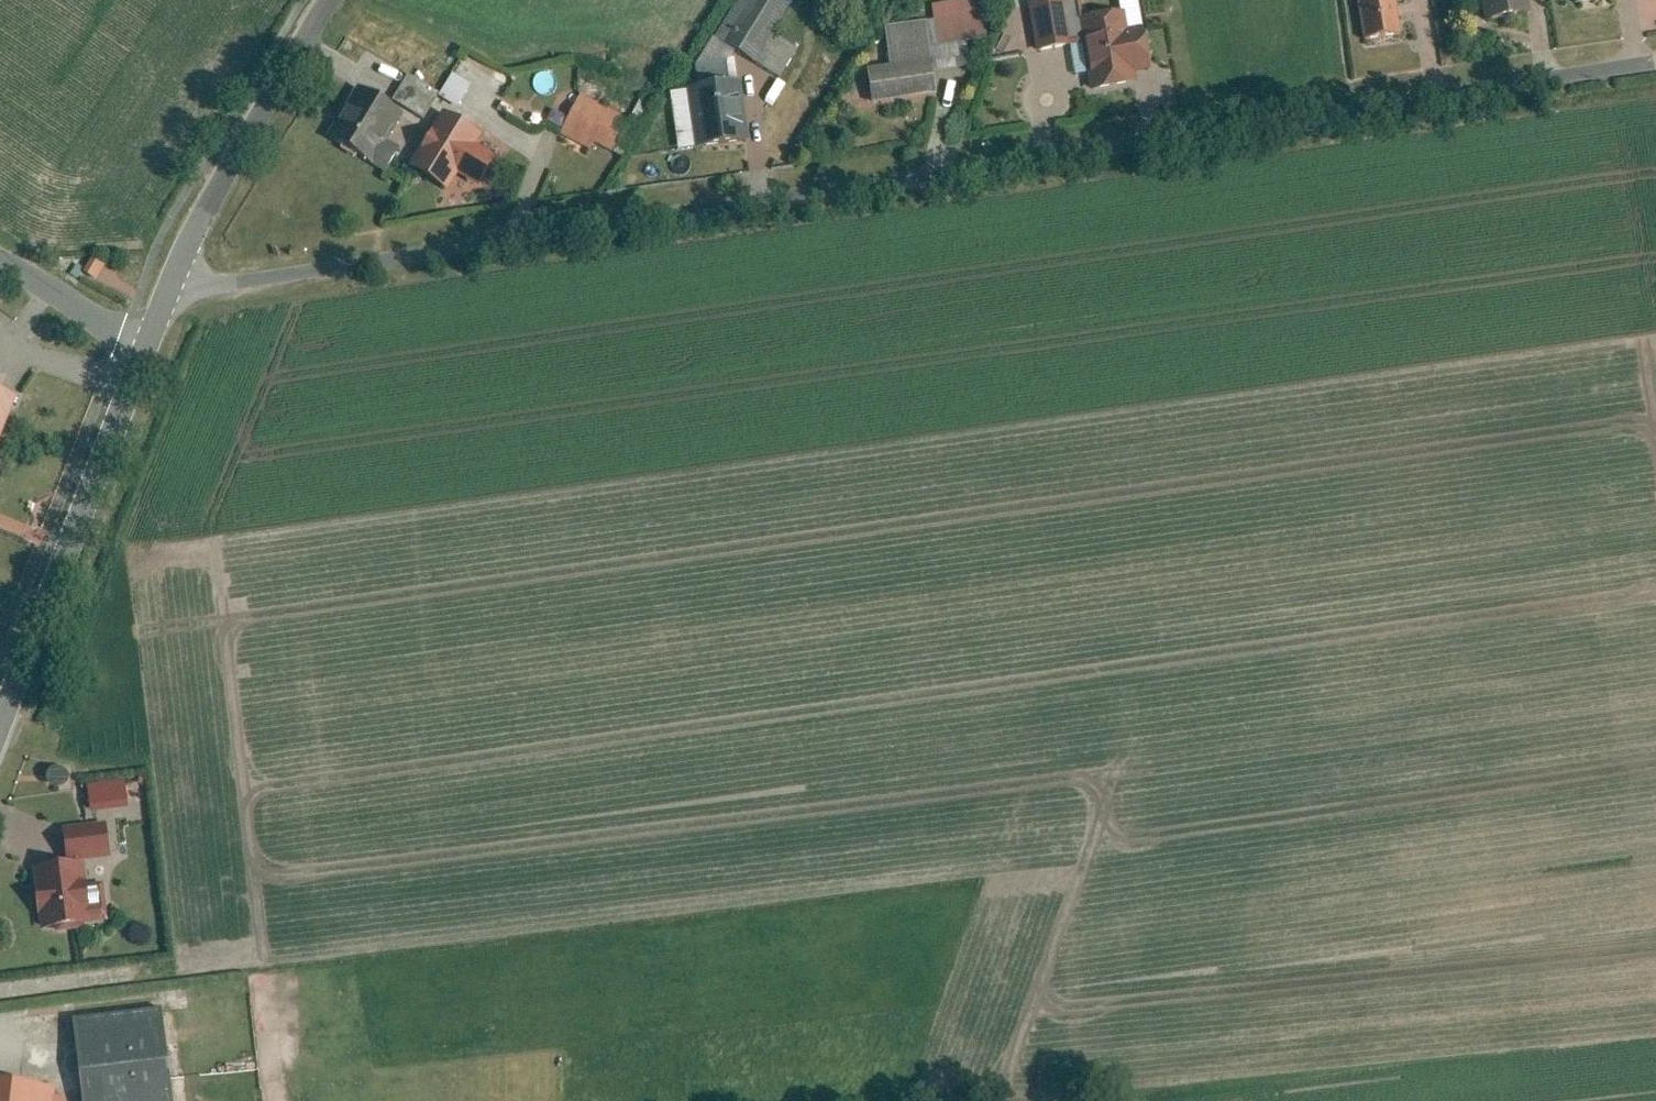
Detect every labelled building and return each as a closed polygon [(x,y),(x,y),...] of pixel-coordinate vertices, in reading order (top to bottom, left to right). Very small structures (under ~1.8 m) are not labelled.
[(782,0),(739,0),(716,36),(736,48),(783,75),(804,41),(779,24),(790,5),(782,0)] [(992,35),(987,0),(953,0),(935,3),(941,42),(992,35)] [(1033,1),(1041,49),(1090,41),(1086,13),(1083,0),(1037,0),(1033,1)] [(1370,43),(1409,37),(1403,0),(1363,0),(1370,43)] [(1491,19),(1534,12),(1533,0),(1488,0),(1491,19)] [(1098,89),(1140,82),(1138,70),(1154,67),(1148,29),(1132,31),(1128,7),(1086,13),(1090,41),(1098,89)] [(871,67),(876,98),(941,88),(930,17),(890,23),(896,63),(871,67)] [(701,63),(703,83),(733,79),(730,60),(736,48),(716,36),(701,63)] [(476,84),(456,71),(442,94),(462,106),(476,84)] [(441,91),(412,74),(397,100),(425,117),(441,91)] [(703,83),(693,84),(700,145),(751,139),(743,78),(733,79),(703,83)] [(406,111),(360,84),(330,135),(387,168),(400,146),(389,139),(406,111)] [(630,116),(584,92),(565,129),(597,146),(600,141),(613,148),(630,116)] [(485,133),(447,109),(413,163),(451,187),(459,174),(482,188),(501,157),(479,143),(485,133)] [(96,262),(91,260),(84,274),(97,280),(104,266),(96,262)] [(17,399),(0,392),(0,442),(17,399)] [(84,812),(123,810),(121,782),(82,784),(84,812)] [(83,865),(33,872),(41,933),(109,924),(104,887),(86,889),(83,865)] [(72,1023),(81,1100),(173,1100),(162,1012),(72,1023)] [(0,1082),(0,1100),(55,1100),(57,1089),(0,1082)]
